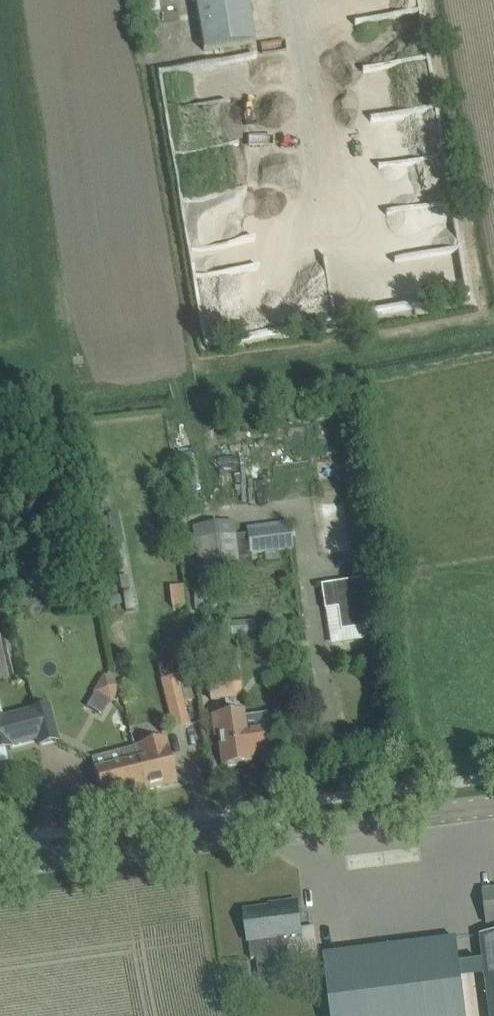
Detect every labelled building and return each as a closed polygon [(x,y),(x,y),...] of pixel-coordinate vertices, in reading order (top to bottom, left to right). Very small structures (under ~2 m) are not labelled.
[(256,42),(248,0),(196,0),(204,51),(256,42)] [(239,93),(262,89),(258,55),(247,56),(251,81),(238,83),(239,93)] [(105,484),(96,486),(99,506),(108,504),(105,484)] [(114,548),(123,546),(118,515),(108,517),(114,548)] [(234,522),(192,528),(198,579),(240,573),(236,536),(234,522)] [(250,557),(293,551),(289,523),(247,529),(250,557)] [(120,573),(128,571),(125,552),(116,553),(120,573)] [(121,591),(131,589),(129,577),(119,579),(121,591)] [(338,609),(341,632),(368,628),(370,627),(362,580),(321,586),(325,611),(338,609)] [(195,612),(219,610),(218,585),(193,587),(195,612)] [(126,612),(134,610),(132,595),(124,596),(126,612)] [(232,636),(256,635),(255,622),(231,623),(232,636)] [(234,657),(205,661),(206,663),(208,681),(211,701),(225,699),(227,714),(210,716),(213,737),(219,736),(221,748),(223,767),(248,764),(248,758),(267,756),(264,736),(263,730),(245,733),(243,721),(237,677),(234,659),(234,657)] [(111,706),(122,687),(103,676),(92,694),(111,706)] [(179,684),(177,676),(161,681),(173,730),(188,727),(182,704),(193,701),(188,681),(179,684)] [(40,746),(57,741),(48,706),(30,711),(31,712),(4,719),(4,718),(0,719),(0,750),(11,747),(38,740),(40,746)] [(146,791),(176,784),(165,739),(135,747),(146,791)] [(103,802),(146,791),(135,747),(92,757),(103,802)] [(484,893),(488,925),(490,925),(492,936),(481,938),(491,1015),(493,1015),(493,891),(484,893)] [(301,930),(300,920),(298,903),(280,905),(280,909),(245,913),(249,943),(250,943),(252,960),(289,956),(290,967),(321,963),(316,928),(301,930)] [(457,941),(324,958),(332,1015),(467,1015),(457,941)]
